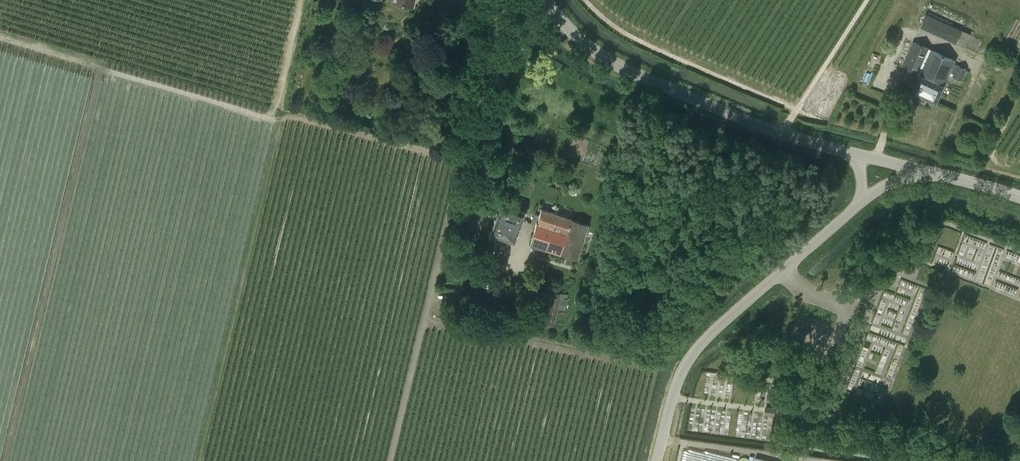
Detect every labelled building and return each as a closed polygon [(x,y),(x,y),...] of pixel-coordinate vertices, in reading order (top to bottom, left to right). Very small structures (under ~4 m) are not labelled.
[(963,30),(926,13),(920,27),(956,43),(963,30)] [(919,75),(912,92),(936,102),(949,74),(962,80),(967,70),(953,63),(955,60),(930,49),(913,41),(901,67),(919,75)] [(513,240),(524,211),(512,206),(501,202),(490,232),(513,240)] [(541,209),(530,245),(576,259),(588,223),(541,209)] [(939,246),(933,260),(948,266),(953,252),(939,246)] [(552,323),(559,292),(541,288),(536,319),(552,323)] [(673,436),(667,460),(741,460),(745,445),(673,436)]
